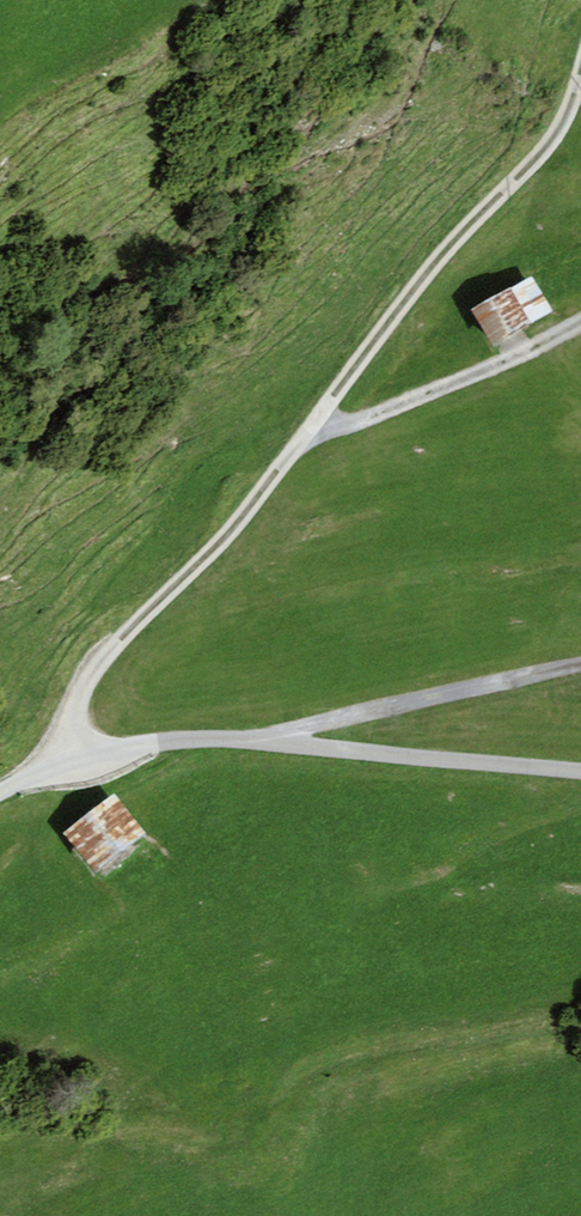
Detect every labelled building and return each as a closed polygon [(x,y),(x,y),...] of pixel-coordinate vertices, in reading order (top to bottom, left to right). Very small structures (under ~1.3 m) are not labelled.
[(493,346),(553,311),(531,273),(471,308),(493,346)] [(114,800),(64,840),(96,878),(145,838),(114,800)]
